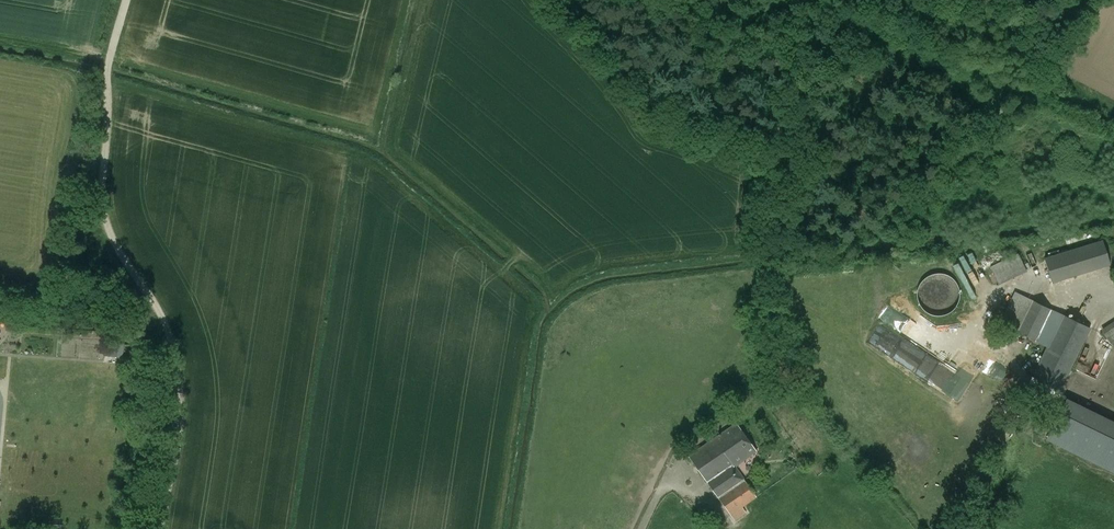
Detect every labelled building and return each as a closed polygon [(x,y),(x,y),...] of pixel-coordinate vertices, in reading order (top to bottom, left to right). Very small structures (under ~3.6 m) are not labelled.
[(1103,242),(1045,260),(1052,282),(1110,264),(1103,242)] [(955,262),(964,283),(979,277),(969,255),(955,262)] [(1019,255),(991,269),(998,284),(1026,271),(1019,255)] [(958,303),(960,295),(958,286),(953,279),(946,275),(938,273),(930,275),(923,280),(918,287),(917,295),(919,304),(923,310),(930,315),(939,316),(947,315),(954,310),(958,303)] [(1016,292),(1000,324),(1016,332),(1031,300),(1016,292)] [(1063,315),(1031,300),(1016,332),(1047,347),(1063,315)] [(1047,347),(1033,377),(1060,390),(1090,328),(1063,315),(1047,347)] [(113,341),(105,341),(104,356),(112,357),(113,341)] [(1113,470),(1113,420),(1109,417),(1106,424),(1096,420),(1100,412),(1084,405),(1076,424),(1062,418),(1051,444),(1113,470)] [(737,423),(689,457),(707,483),(733,465),(737,471),(739,470),(736,466),(756,451),(737,423)] [(733,465),(707,483),(718,498),(744,480),(737,471),(733,465)] [(744,480),(718,498),(730,515),(756,497),(744,480)]
